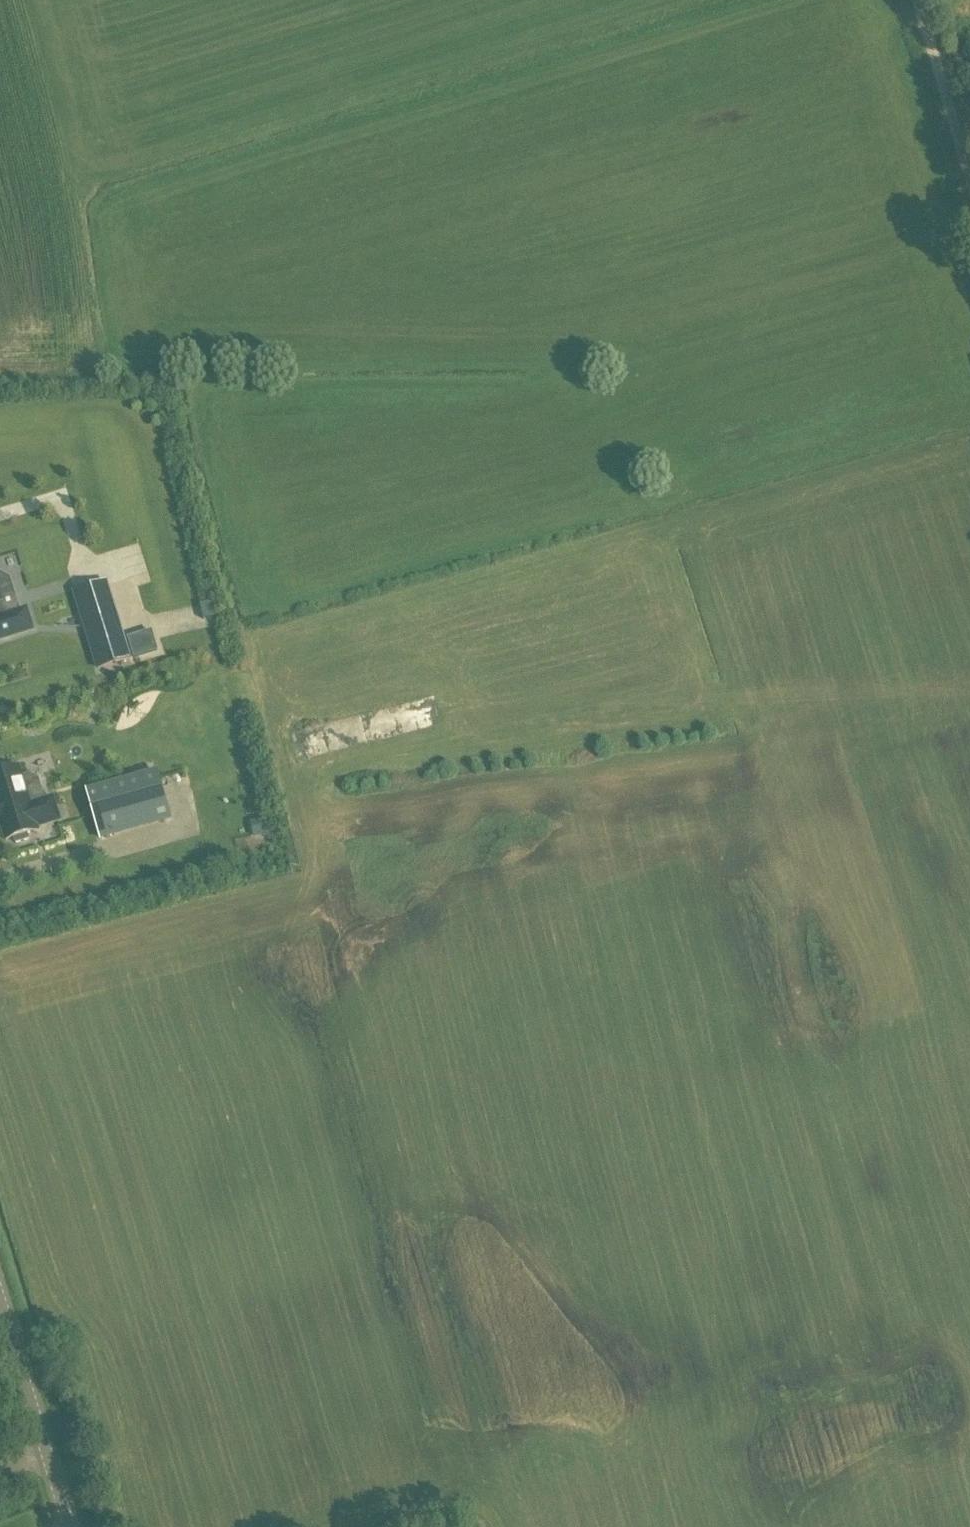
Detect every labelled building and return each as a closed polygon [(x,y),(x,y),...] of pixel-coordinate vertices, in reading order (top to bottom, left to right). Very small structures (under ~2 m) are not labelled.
[(99,668),(130,658),(106,582),(75,591),(99,668)] [(32,630),(26,610),(4,616),(0,604),(0,640),(32,630)] [(151,631),(127,638),(133,659),(157,652),(151,631)] [(9,768),(0,771),(0,824),(10,821),(15,838),(27,835),(28,840),(40,836),(38,831),(42,830),(41,827),(60,821),(53,798),(30,805),(19,768),(10,771),(9,768)] [(100,841),(173,821),(158,770),(87,790),(100,841)] [(254,836),(266,834),(262,819),(251,821),(254,836)]
